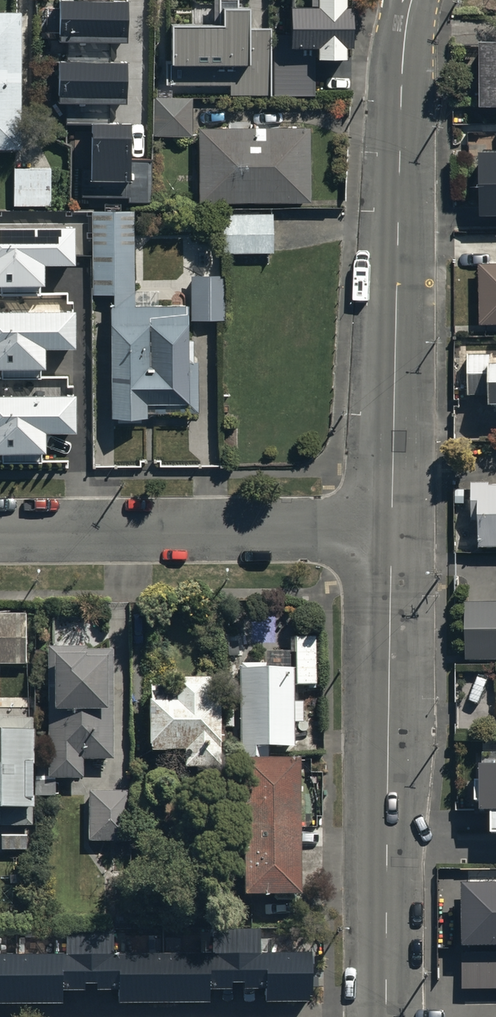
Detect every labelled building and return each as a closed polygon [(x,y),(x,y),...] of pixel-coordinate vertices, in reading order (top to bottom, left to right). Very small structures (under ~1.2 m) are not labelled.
[(58,39),(125,40),(126,0),(59,0),(58,39)] [(168,20),(168,84),(227,83),(227,94),(267,93),(267,34),(267,27),(244,27),(244,3),(234,3),(234,0),(216,0),(216,20),(168,20)] [(267,34),(267,93),(311,93),(311,54),(341,54),(341,44),(348,44),(348,2),(342,2),(342,0),(313,0),(313,3),(287,3),(287,34),(267,34)] [(0,10),(0,147),(20,147),(20,10),(0,10)] [(480,37),(481,102),(495,102),(495,37),(480,37)] [(126,58),(58,57),(57,99),(125,100),(126,58)] [(191,134),(191,96),(154,95),(154,134),(191,134)] [(130,119),(91,118),(90,175),(129,176),(130,119)] [(198,124),(198,198),(310,199),(311,125),(198,124)] [(478,147),(480,211),(495,210),(495,147),(478,147)] [(50,205),(50,167),(13,166),(13,205),(50,205)] [(134,209),(91,210),(91,292),(109,292),(110,308),(135,308),(134,209)] [(271,252),(271,212),(222,213),(223,252),(271,252)] [(0,224),(0,283),(2,283),(2,290),(43,290),(43,282),(50,282),(50,261),(79,261),(79,225),(0,224)] [(479,261),(480,321),(495,321),(495,261),(479,261)] [(224,317),(223,274),(191,275),(192,318),(224,317)] [(0,305),(0,363),(1,363),(1,370),(40,370),(40,364),(47,364),(47,343),(78,343),(78,305),(0,305)] [(135,308),(110,308),(109,423),(145,424),(145,418),(193,418),(193,360),(187,360),(187,309),(135,308)] [(489,406),(495,406),(495,364),(491,364),(491,355),(468,356),(469,396),(488,395),(489,406)] [(0,386),(0,446),(1,446),(1,457),(41,457),(41,449),(47,449),(47,429),(77,430),(77,386),(0,386)] [(490,486),(490,482),(471,482),(471,523),(478,523),(478,548),(495,548),(495,486),(490,486)] [(495,660),(495,603),(466,603),(467,660),(495,660)] [(26,664),(26,614),(0,614),(0,664),(26,664)] [(296,636),(296,683),(316,683),(315,636),(296,636)] [(88,645),(47,645),(48,759),(48,777),(55,777),(83,777),(83,758),(114,758),(113,649),(88,649),(88,645)] [(241,746),(294,745),(294,668),(240,668),(241,746)] [(150,685),(150,747),(185,747),(185,765),(220,764),(220,676),(175,676),(175,685),(150,685)] [(0,714),(0,826),(34,825),(33,714),(0,714)] [(483,751),(483,806),(494,806),(494,829),(495,829),(495,751),(483,751)] [(299,758),(244,758),(245,893),(299,893),(299,758)] [(48,777),(48,759),(36,760),(36,795),(55,795),(55,777),(48,777)] [(130,790),(90,790),(89,840),(129,840),(130,790)] [(27,835),(1,835),(1,850),(27,850),(27,835)] [(459,943),(495,943),(495,880),(458,880),(459,943)] [(0,953),(0,1003),(63,1002),(63,989),(119,989),(119,1002),(209,1001),(209,988),(267,988),(268,1001),(311,1001),(311,951),(262,952),(262,928),(211,928),(211,952),(116,953),(116,933),(66,933),(67,953),(0,953)] [(461,986),(495,985),(495,949),(460,950),(461,986)]
